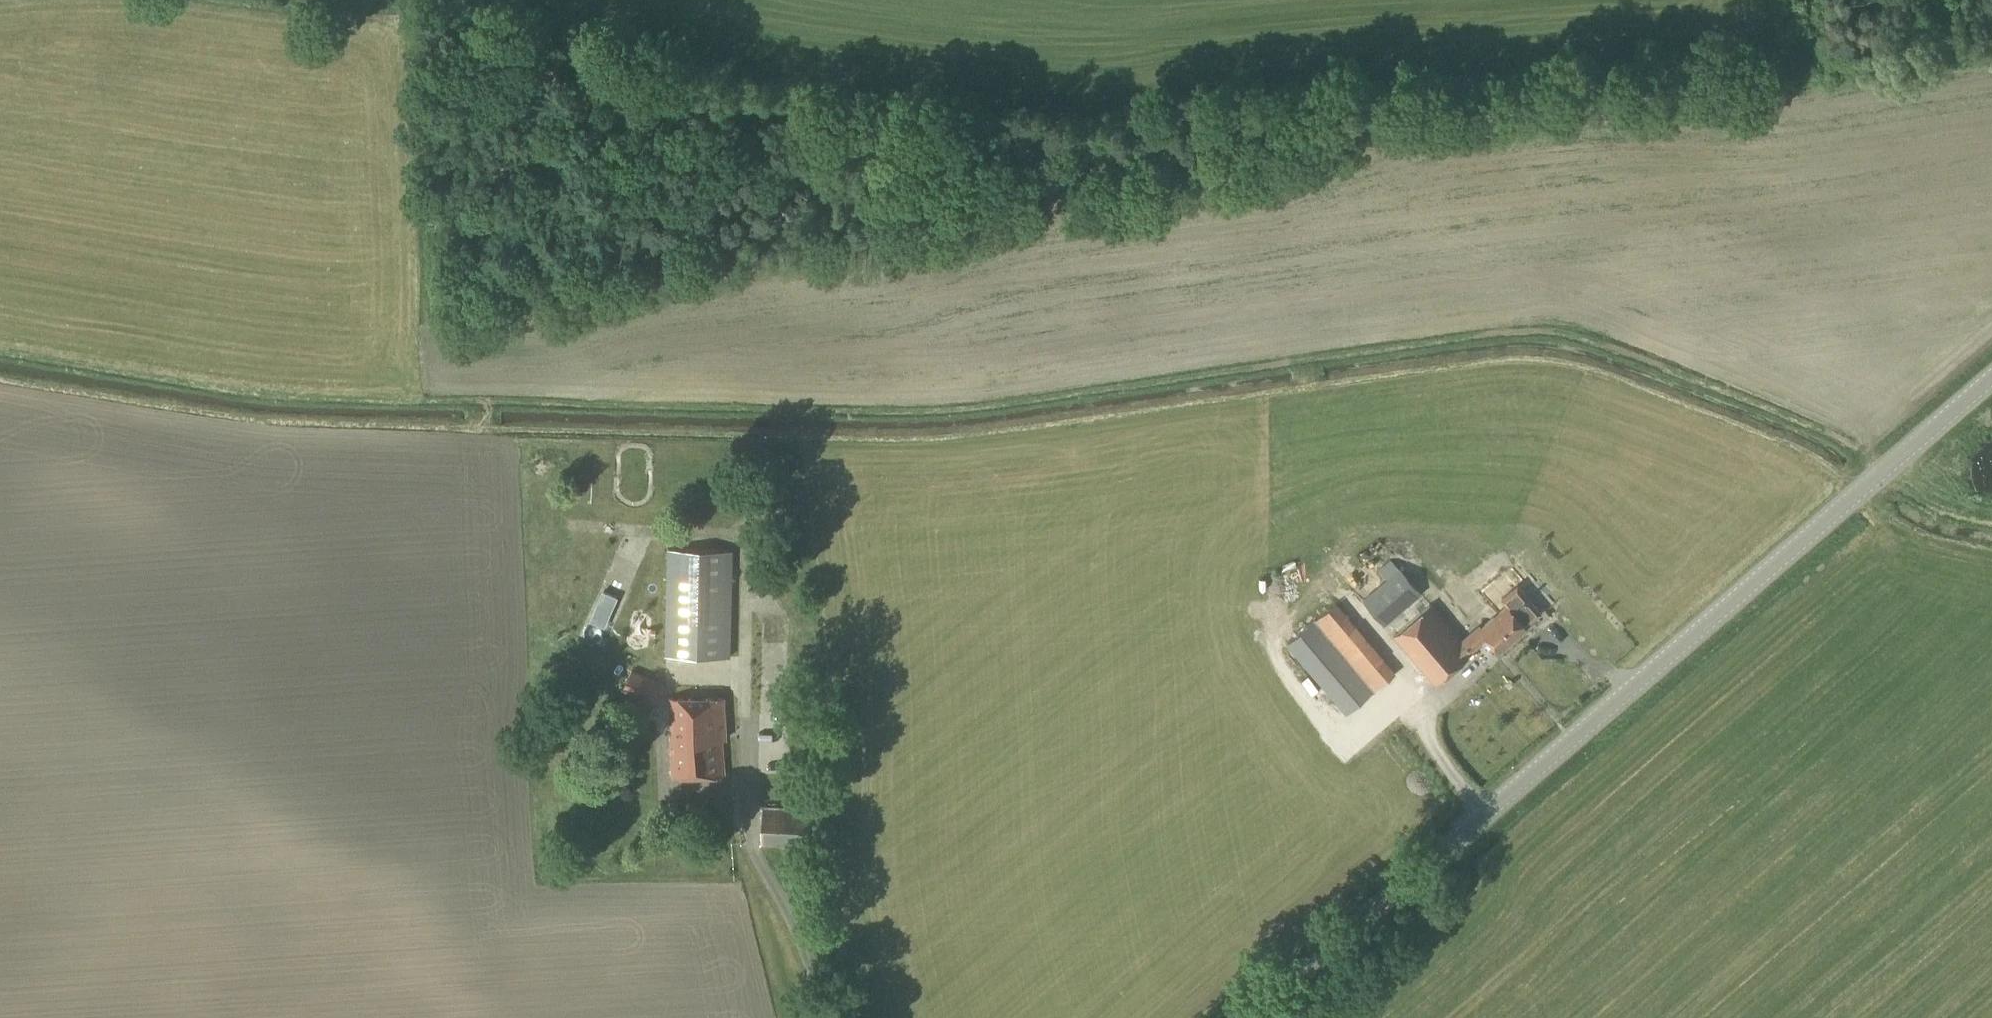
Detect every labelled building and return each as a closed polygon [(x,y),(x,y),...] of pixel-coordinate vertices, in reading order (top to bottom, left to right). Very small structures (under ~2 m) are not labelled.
[(731,657),(732,635),(733,550),(668,550),(666,635),(665,655),(731,657)] [(1384,625),(1421,593),(1399,567),(1361,599),(1384,625)] [(1473,650),(1490,637),(1501,650),(1528,627),(1526,625),(1540,612),(1517,585),(1502,598),(1507,606),(1482,626),(1480,624),(1462,639),(1432,603),(1431,603),(1394,635),(1393,636),(1435,684),(1474,651),(1473,650)] [(1347,714),(1397,672),(1344,610),(1336,601),(1286,643),(1347,714)] [(650,717),(665,685),(632,670),(622,690),(641,699),(636,710),(650,717)] [(672,776),(726,775),(723,729),(725,729),(725,699),(670,700),(671,730),(670,730),(672,776)] [(819,848),(820,809),(763,806),(762,845),(819,848)]
